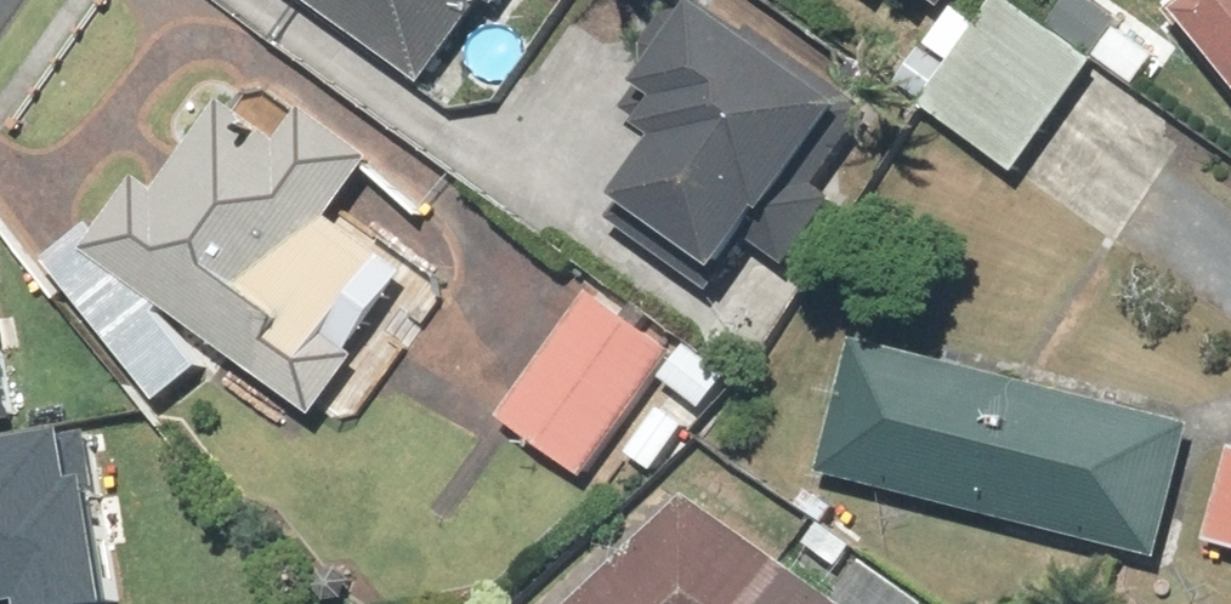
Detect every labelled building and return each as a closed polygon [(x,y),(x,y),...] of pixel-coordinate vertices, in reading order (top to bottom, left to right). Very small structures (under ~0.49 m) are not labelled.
[(421,95),(487,11),(497,19),(512,0),(299,0),(421,95)] [(916,10),(924,0),(903,0),(916,10)] [(1050,32),(1008,0),(1000,0),(979,29),(955,11),(925,52),(949,70),(916,113),(1012,184),(1099,67),(1136,95),(1160,62),(1101,19),(1114,2),(1112,0),(1074,0),(1050,32)] [(1163,13),(1230,97),(1230,0),(1180,0),(1163,13)] [(655,151),(611,208),(720,291),(851,120),(700,5),(632,95),(655,113),(637,137),(655,151)] [(331,224),(372,168),(309,113),(273,153),(223,109),(101,244),(94,235),(43,278),(157,411),(217,360),(318,425),(413,277),(331,224)] [(673,358),(589,298),(498,427),(583,486),(673,358)] [(1141,391),(977,349),(971,375),(852,345),(817,480),(1168,571),(1202,439),(1133,421),(1141,391)] [(109,599),(78,423),(0,437),(0,603),(80,603),(109,599)] [(1229,451),(1204,549),(1230,556),(1230,452),(1229,451)] [(685,499),(577,603),(833,603),(685,499)]
